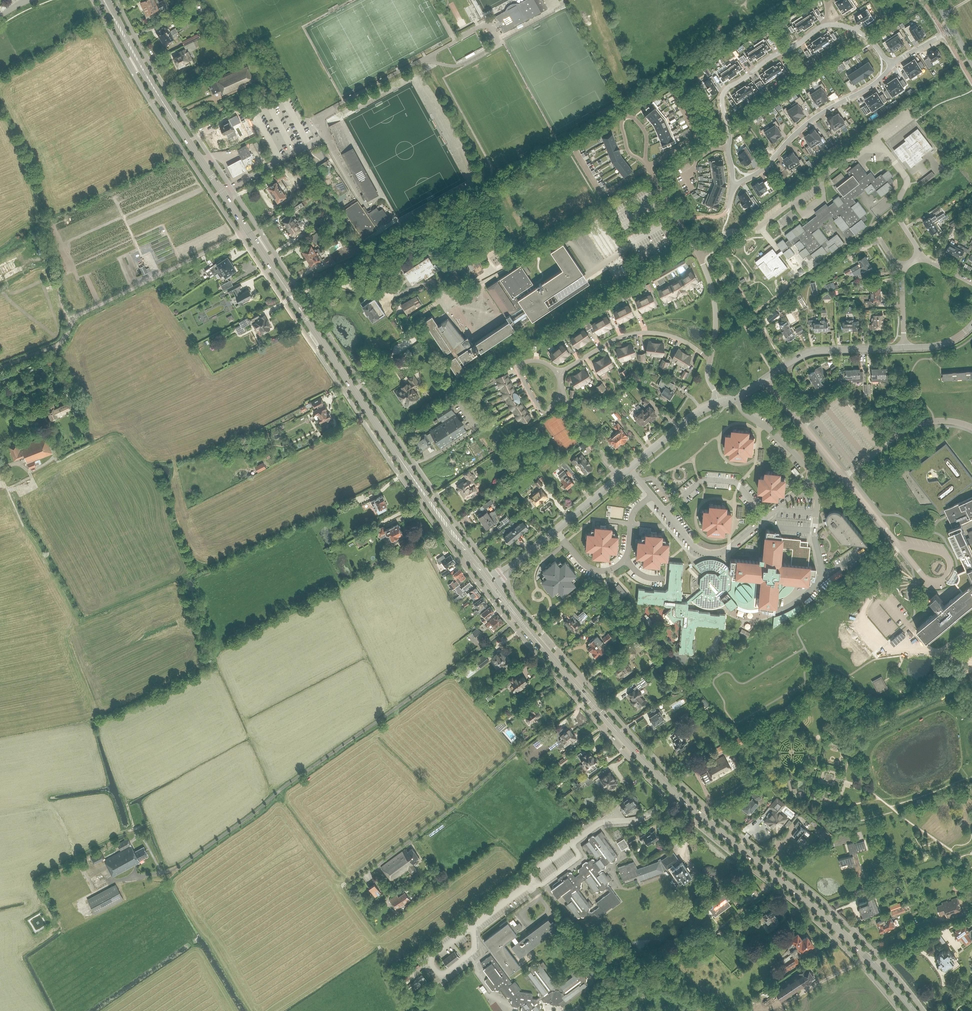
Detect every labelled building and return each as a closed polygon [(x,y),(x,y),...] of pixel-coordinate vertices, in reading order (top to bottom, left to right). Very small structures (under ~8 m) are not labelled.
[(141,2),(147,13),(147,14),(153,10),(154,12),(156,11),(158,16),(170,10),(165,0),(163,0),(159,2),(158,0),(144,0),(141,2)] [(495,17),(500,22),(504,21),(505,24),(503,26),(504,33),(548,9),(543,0),(527,0),(519,4),(515,4),(513,4),(511,5),(510,6),(508,7),(507,9),(506,11),(495,17)] [(839,8),(843,13),(850,8),(852,11),(857,8),(852,0),(850,0),(839,7),(839,8)] [(859,15),(855,18),(859,23),(865,20),(867,24),(874,20),(871,15),(869,16),(865,11),(861,13),(858,14),(859,15)] [(803,18),(808,26),(812,23),(812,22),(814,21),(818,19),(813,12),(803,18)] [(802,16),(792,22),(794,24),(793,25),(795,27),(794,27),(795,28),(795,27),(798,32),(802,29),(804,28),(804,29),(808,26),(803,18),(802,16)] [(159,36),(160,38),(162,36),(169,32),(167,28),(171,26),(168,20),(160,25),(161,28),(157,30),(156,30),(156,31),(159,36)] [(912,34),(916,39),(918,38),(918,39),(923,36),(923,35),(924,34),(921,29),(920,30),(920,29),(919,30),(916,24),(911,27),(910,25),(905,28),(909,35),(912,34)] [(177,32),(175,28),(169,32),(162,36),(160,38),(164,45),(165,46),(170,43),(169,42),(174,39),(171,36),(177,32)] [(899,31),(891,37),(898,48),(901,47),(904,45),(903,45),(904,44),(900,39),(903,37),(899,31)] [(821,36),(817,39),(822,47),(823,47),(832,41),(831,39),(831,38),(830,38),(827,33),(824,36),(822,38),(821,36)] [(194,36),(183,41),(185,45),(196,40),(194,36)] [(891,37),(883,43),(886,48),(889,46),(893,52),(893,51),(894,52),(897,50),(896,49),(898,48),(891,37)] [(764,39),(754,45),(755,47),(756,47),(761,55),(765,53),(764,52),(767,50),(770,48),(765,41),(764,39)] [(811,44),(808,46),(813,54),(818,50),(820,52),(824,49),(823,47),(822,47),(817,39),(813,42),(814,43),(811,44)] [(190,63),(188,61),(192,59),(188,51),(196,47),(194,41),(184,46),(186,50),(179,53),(180,55),(174,58),(178,66),(185,63),(186,65),(190,63)] [(755,47),(746,54),(747,56),(747,57),(748,56),(751,61),(754,59),(754,58),(756,57),(757,58),(761,55),(756,47),(755,47)] [(928,58),(924,60),(929,68),(933,65),(931,62),(941,56),(940,55),(941,54),(939,50),(938,51),(937,50),(934,52),(934,51),(933,51),(933,52),(928,55),(929,56),(927,57),(928,58)] [(912,61),(909,63),(916,74),(921,70),(921,69),(925,66),(921,61),(917,63),(914,60),(913,61),(913,60),(912,61)] [(730,63),(726,66),(727,68),(728,67),(733,76),(737,73),(737,72),(739,71),(742,68),(738,61),(732,65),(730,63)] [(869,62),(864,65),(869,74),(874,70),(869,62)] [(773,66),(770,68),(775,77),(785,70),(780,63),(776,65),(777,65),(774,67),(773,66)] [(906,70),(902,73),(906,79),(910,76),(911,77),(916,74),(909,63),(908,63),(905,65),(904,67),(906,70)] [(218,78),(217,77),(207,81),(213,94),(220,91),(221,91),(223,96),(255,81),(247,65),(218,78)] [(864,65),(859,68),(864,77),(865,77),(870,74),(869,74),(864,65)] [(727,68),(718,74),(719,76),(719,77),(720,77),(723,81),(726,79),(728,77),(729,78),(733,76),(728,67),(727,68)] [(764,73),(760,76),(765,83),(775,77),(770,68),(766,71),(766,72),(764,74),(764,73)] [(859,68),(854,72),(859,80),(864,77),(859,68)] [(854,72),(848,75),(854,84),(859,80),(854,72)] [(710,80),(704,83),(707,87),(707,88),(708,90),(709,90),(711,94),(717,90),(712,83),(715,81),(712,76),(709,78),(710,80)] [(891,81),(891,82),(898,92),(903,88),(903,87),(907,84),(903,79),(899,82),(897,78),(896,78),(895,78),(892,80),(891,81)] [(888,89),(884,91),(888,97),(892,94),(893,95),(898,92),(891,82),(888,84),(888,83),(887,84),(886,85),(888,89)] [(745,86),(741,88),(747,97),(757,90),(752,83),(748,85),(746,87),(745,86)] [(820,86),(815,89),(815,90),(823,101),(828,98),(826,94),(823,89),(826,88),(822,83),(819,85),(820,86)] [(736,93),(732,96),(737,103),(747,97),(741,88),(738,91),(738,92),(736,94),(736,93)] [(810,91),(806,93),(810,98),(812,96),(815,101),(816,101),(818,104),(819,103),(819,104),(822,102),(822,101),(823,101),(815,90),(811,93),(810,91)] [(874,94),(871,96),(878,107),(883,103),(882,102),(887,99),(883,93),(879,96),(876,93),(875,94),(875,93),(874,94)] [(796,102),(792,105),(800,117),(800,116),(801,117),(804,115),(803,114),(804,114),(802,110),(800,106),(805,103),(800,96),(795,100),(796,102)] [(868,103),(864,106),(865,108),(867,112),(872,109),(872,110),(878,107),(871,96),(869,96),(866,98),(866,100),(868,103)] [(654,102),(642,112),(646,117),(647,116),(657,107),(658,107),(654,102)] [(786,107),(783,109),(786,114),(789,113),(792,117),(795,121),(800,117),(792,105),(791,105),(792,106),(787,109),(786,107)] [(657,107),(647,116),(650,121),(661,112),(657,107)] [(661,112),(650,121),(654,125),(666,118),(661,112)] [(833,116),(841,129),(846,125),(846,126),(850,124),(846,119),(844,121),(841,116),(840,117),(838,113),(837,114),(837,113),(834,115),(834,116),(833,116)] [(226,124),(220,127),(224,135),(227,134),(228,136),(236,132),(234,130),(233,130),(231,127),(240,122),(237,115),(224,122),(226,124)] [(833,116),(828,119),(830,123),(833,128),(830,129),(834,135),(837,133),(836,132),(841,129),(833,116)] [(666,118),(654,125),(656,130),(669,125),(666,118)] [(774,124),(770,127),(777,138),(778,137),(778,138),(781,136),(781,135),(782,135),(780,131),(777,127),(780,125),(776,120),(773,122),(774,124)] [(349,141),(341,121),(329,126),(338,148),(354,176),(363,194),(361,195),(364,200),(366,199),(367,200),(377,194),(349,141)] [(669,125),(656,130),(659,136),(671,131),(669,125)] [(764,128),(760,130),(764,136),(766,134),(769,138),(770,138),(772,142),(777,139),(777,138),(770,127),(769,126),(764,129),(764,128)] [(815,129),(810,133),(818,145),(823,142),(823,143),(826,141),(823,136),(820,137),(818,133),(817,133),(815,129)] [(911,168),(923,159),(922,157),(933,148),(918,129),(904,139),(906,141),(896,148),(911,168)] [(671,131),(659,136),(661,141),(672,137),(674,136),(671,131)] [(806,136),(805,136),(807,140),(810,144),(805,147),(810,154),(815,150),(813,148),(818,145),(810,133),(809,133),(810,133),(809,134),(808,133),(805,135),(806,136)] [(612,134),(603,137),(605,143),(614,139),(612,134)] [(661,141),(660,142),(663,148),(675,143),(672,137),(661,141)] [(614,139),(605,143),(607,148),(616,145),(614,139)] [(616,145),(607,148),(609,154),(619,151),(619,150),(617,144),(616,145)] [(248,149),(246,145),(238,150),(239,153),(241,156),(246,166),(252,163),(250,160),(254,158),(252,153),(250,154),(248,149)] [(742,152),(738,155),(740,157),(739,157),(743,164),(744,163),(745,165),(749,163),(748,162),(754,158),(754,159),(746,146),(746,147),(741,150),(742,152)] [(619,151),(609,154),(612,161),(621,156),(619,151)] [(793,152),(788,155),(796,167),(800,164),(802,166),(805,164),(801,158),(799,160),(796,156),(793,152)] [(784,159),(783,159),(786,163),(785,163),(788,167),(786,169),(789,174),(792,172),(791,170),(796,167),(788,155),(788,156),(787,157),(787,156),(784,158),(784,159)] [(246,166),(241,156),(236,159),(230,162),(226,164),(232,175),(236,173),(242,170),(247,167),(246,166)] [(621,156),(612,161),(617,167),(625,161),(621,156)] [(327,160),(314,169),(328,191),(331,190),(336,198),(348,190),(327,160)] [(625,161),(617,167),(620,172),(628,165),(625,161)] [(875,179),(870,172),(867,175),(858,163),(847,172),(850,177),(837,187),(843,196),(840,198),(839,196),(833,200),(834,202),(828,206),(826,203),(815,212),(817,215),(803,226),(800,223),(785,235),(789,239),(786,242),(783,239),(777,244),(782,251),(783,253),(788,259),(795,254),(790,248),(795,244),(800,251),(799,252),(803,258),(806,256),(809,260),(813,257),(816,262),(831,250),(832,252),(844,243),(837,234),(829,241),(819,228),(824,224),(823,223),(833,215),(835,219),(834,220),(849,240),(867,226),(864,222),(868,219),(865,215),(867,213),(858,201),(856,203),(854,199),(865,190),(869,195),(872,192),(875,195),(878,193),(882,197),(893,188),(890,184),(893,181),(890,178),(893,176),(888,170),(881,175),(881,174),(875,179)] [(628,165),(620,172),(624,177),(632,170),(628,165)] [(278,181),(269,187),(272,193),(272,194),(273,196),(274,196),(278,201),(287,195),(284,191),(287,189),(281,180),(282,180),(281,179),(283,178),(285,180),(288,178),(283,171),(275,177),(278,181)] [(841,173),(832,180),(835,184),(844,177),(841,173)] [(921,187),(930,179),(927,175),(918,183),(921,187)] [(724,176),(711,178),(712,179),(713,178),(713,183),(725,185),(725,182),(724,176)] [(758,183),(752,186),(758,195),(767,189),(770,193),(774,190),(767,181),(764,183),(763,182),(759,184),(758,183)] [(713,183),(712,188),(722,192),(724,187),(725,187),(725,185),(713,183)] [(712,188),(709,193),(720,198),(722,192),(712,188)] [(746,192),(739,197),(742,201),(741,201),(745,207),(746,207),(750,205),(751,206),(756,202),(753,197),(750,198),(746,192)] [(708,193),(706,198),(718,203),(720,198),(709,193),(708,193)] [(931,196),(915,208),(918,213),(926,208),(928,211),(937,205),(931,196)] [(706,198),(704,204),(716,209),(718,203),(706,198)] [(301,201),(290,208),(294,213),(304,206),(301,201)] [(386,221),(377,207),(369,212),(364,206),(360,209),(355,202),(344,210),(364,240),(378,231),(376,228),(386,221)] [(931,217),(923,221),(927,227),(935,222),(942,218),(945,216),(944,213),(937,218),(935,215),(931,218),(931,217)] [(286,226),(288,228),(300,220),(299,218),(297,220),(296,218),(293,220),(290,216),(287,218),(286,217),(285,217),(284,217),(283,218),(282,219),(282,220),(284,222),(283,223),(285,226),(286,226)] [(935,222),(927,227),(932,234),(938,230),(936,225),(940,223),(940,222),(943,220),(942,218),(935,222)] [(302,223),(303,224),(305,223),(302,219),(300,220),(288,228),(289,231),(289,232),(290,234),(292,234),(292,235),(296,232),(297,233),(300,231),(298,226),(302,223)] [(951,227),(946,238),(951,240),(953,235),(951,234),(954,228),(951,227)] [(319,232),(310,237),(315,245),(324,239),(319,232)] [(953,254),(957,247),(954,245),(956,242),(952,240),(950,243),(947,242),(945,246),(948,248),(946,250),(953,254)] [(532,320),(550,308),(544,299),(583,273),(564,244),(552,252),(563,269),(536,287),(527,275),(521,265),(521,264),(500,278),(500,279),(497,281),(497,280),(486,288),(505,316),(506,316),(509,320),(475,343),(472,346),(471,345),(473,344),(467,337),(464,339),(464,338),(448,319),(447,318),(441,322),(441,323),(438,325),(432,316),(424,321),(445,353),(450,350),(455,356),(447,361),(457,376),(465,370),(460,362),(462,361),(463,363),(477,354),(477,353),(480,350),(481,351),(515,328),(511,323),(514,321),(514,322),(527,313),(532,320)] [(960,258),(964,251),(967,252),(968,249),(958,244),(957,247),(953,254),(957,256),(956,257),(959,258),(960,257),(960,258)] [(307,249),(303,251),(303,252),(303,253),(304,256),(306,256),(307,258),(320,250),(319,248),(316,250),(315,249),(313,250),(310,245),(306,248),(307,249)] [(779,256),(783,253),(782,251),(778,254),(774,248),(756,261),(769,278),(775,274),(777,276),(788,267),(779,256)] [(320,250),(307,258),(309,260),(309,262),(310,264),(311,264),(312,265),(316,262),(316,263),(322,259),(319,253),(321,252),(320,250)] [(856,265),(854,267),(856,271),(858,270),(857,268),(869,261),(867,259),(868,258),(868,257),(868,256),(866,256),(865,255),(861,258),(860,255),(856,258),(860,263),(856,265)] [(423,280),(439,269),(435,263),(433,264),(428,256),(404,272),(412,285),(422,278),(423,280)] [(484,272),(487,271),(477,256),(462,266),(472,281),(474,279),(476,282),(486,275),(484,272)] [(210,279),(213,277),(232,264),(227,258),(222,262),(221,260),(216,263),(214,265),(210,259),(207,261),(211,267),(205,271),(210,279)] [(854,267),(851,268),(854,274),(857,272),(859,277),(866,273),(866,274),(870,272),(869,269),(872,267),(869,261),(857,268),(858,270),(856,271),(854,267)] [(687,265),(685,262),(682,263),(679,265),(676,266),(671,269),(669,271),(666,272),(661,275),(658,277),(655,279),(651,281),(650,281),(652,284),(687,265)] [(524,263),(521,265),(527,275),(531,273),(524,263)] [(230,274),(236,270),(232,264),(213,277),(216,280),(222,276),(223,278),(226,277),(227,279),(231,275),(230,274)] [(145,265),(140,267),(143,275),(151,272),(149,268),(147,269),(145,265)] [(688,274),(685,276),(692,286),(693,286),(692,285),(695,283),(697,282),(694,275),(691,272),(688,274)] [(680,279),(687,289),(692,286),(685,276),(680,279)] [(680,279),(675,282),(682,294),(683,293),(685,291),(685,290),(687,289),(680,279)] [(51,280),(46,282),(47,288),(46,288),(49,299),(56,297),(51,280)] [(231,280),(222,285),(224,290),(234,285),(231,280)] [(670,285),(675,296),(678,295),(679,295),(681,294),(682,294),(675,282),(670,285)] [(818,294),(815,282),(810,283),(813,295),(818,294)] [(834,282),(826,285),(828,291),(834,289),(839,287),(837,284),(835,285),(834,282)] [(240,283),(227,289),(229,293),(233,291),(240,305),(250,300),(249,298),(252,297),(249,290),(242,293),(239,288),(242,287),(240,283)] [(871,290),(871,294),(881,293),(882,293),(882,292),(882,291),(881,290),(880,286),(876,287),(876,283),(875,283),(867,284),(867,287),(869,287),(869,290),(871,290)] [(670,298),(675,296),(670,285),(665,288),(670,299),(670,298)] [(670,299),(665,288),(662,289),(659,290),(660,295),(665,301),(667,300),(670,298),(670,299)] [(881,293),(871,294),(871,298),(870,298),(870,300),(865,301),(865,304),(877,303),(877,304),(877,300),(881,300),(881,293)] [(650,294),(643,298),(648,308),(652,306),(652,307),(655,306),(653,299),(650,294)] [(364,299),(365,300),(361,303),(372,320),(373,320),(375,323),(386,316),(384,313),(374,298),(372,299),(370,296),(364,299)] [(416,297),(401,305),(406,313),(421,305),(416,297)] [(648,309),(648,308),(643,298),(636,301),(638,306),(642,312),(645,310),(644,310),(648,308),(648,309)] [(806,311),(812,308),(810,303),(803,306),(806,311)] [(628,305),(621,308),(626,319),(626,318),(630,317),(633,316),(631,309),(628,305)] [(851,307),(849,306),(849,310),(846,310),(846,313),(852,313),(852,316),(850,316),(850,329),(857,329),(857,325),(859,325),(859,321),(854,321),(853,309),(851,307)] [(626,319),(621,308),(614,312),(615,317),(620,323),(623,321),(622,320),(626,319)] [(776,310),(771,313),(775,318),(780,314),(776,310)] [(826,312),(821,313),(820,313),(821,317),(821,322),(821,330),(825,330),(825,331),(828,331),(828,330),(830,330),(830,326),(828,326),(828,321),(824,322),(824,316),(826,316),(826,312)] [(251,323),(251,325),(253,324),(256,329),(259,327),(262,333),(270,329),(268,326),(270,325),(265,315),(261,317),(261,318),(260,319),(259,317),(259,316),(257,313),(240,322),(242,325),(236,328),(239,334),(247,330),(245,326),(251,323)] [(852,313),(846,313),(847,321),(841,321),(841,326),(843,326),(843,330),(850,329),(850,316),(852,316),(852,313)] [(883,313),(874,313),(874,318),(872,318),(872,322),(883,321),(884,321),(884,317),(883,318),(883,315),(883,313)] [(609,320),(606,316),(599,320),(605,330),(608,328),(612,327),(609,320)] [(811,324),(811,329),(814,329),(814,331),(821,330),(821,322),(821,317),(817,317),(817,320),(814,321),(814,320),(809,320),(809,325),(811,324)] [(781,324),(779,325),(781,329),(782,332),(783,332),(790,328),(792,327),(794,325),(790,319),(786,321),(786,320),(781,323),(781,324)] [(605,330),(599,320),(592,324),(594,329),(599,335),(601,332),(604,330),(605,330)] [(883,328),(883,321),(872,322),(872,324),(870,324),(871,329),(879,329),(879,330),(882,330),(882,328),(883,328)] [(792,327),(790,328),(783,332),(788,340),(796,336),(796,335),(798,334),(804,331),(801,326),(795,329),(796,330),(795,331),(792,327)] [(560,328),(558,329),(560,332),(564,338),(567,336),(562,330),(560,328)] [(558,329),(555,331),(557,334),(561,340),(564,338),(560,332),(558,329)] [(583,329),(577,334),(584,343),(583,343),(587,341),(590,340),(587,333),(583,329)] [(583,344),(584,343),(577,334),(570,338),(573,343),(578,348),(580,346),(580,345),(583,343),(583,344)] [(647,354),(654,355),(656,343),(655,343),(652,343),(652,342),(649,341),(646,348),(647,354)] [(417,344),(419,350),(425,347),(422,342),(417,344)] [(656,343),(654,355),(662,355),(664,350),(663,350),(663,343),(660,343),(660,344),(656,343)] [(562,344),(556,349),(563,358),(566,355),(566,356),(569,354),(566,348),(562,344)] [(624,347),(628,358),(635,355),(634,350),(630,344),(628,345),(628,346),(624,347),(624,346),(624,347)] [(621,360),(628,358),(624,347),(620,349),(620,348),(617,348),(618,356),(621,360)] [(672,359),(678,363),(684,353),(681,351),(679,348),(674,354),(672,359)] [(563,359),(563,358),(556,349),(550,354),(552,359),(558,363),(560,361),(560,360),(563,358),(563,359)] [(683,370),(686,367),(685,367),(688,363),(691,356),(688,355),(684,353),(685,353),(684,353),(678,363),(681,365),(680,368),(683,370)] [(600,359),(606,369),(613,365),(611,360),(606,355),(603,357),(604,358),(600,360),(600,359)] [(599,373),(606,369),(600,359),(600,360),(597,362),(596,361),(593,363),(596,369),(596,370),(599,373)] [(812,381),(822,375),(825,373),(821,366),(814,369),(815,371),(808,375),(810,378),(810,379),(811,382),(812,381)] [(880,369),(879,369),(879,381),(886,381),(886,383),(889,383),(889,376),(886,376),(886,369),(883,369),(883,368),(880,368),(880,369)] [(578,373),(577,373),(584,383),(590,379),(588,374),(583,369),(581,371),(578,373)] [(853,370),(853,377),(863,377),(863,372),(860,371),(860,369),(857,370),(857,369),(853,369),(853,370)] [(872,381),(879,381),(879,369),(871,369),(871,373),(872,373),(872,377),(872,381)] [(853,381),(853,377),(853,370),(846,370),(844,371),(844,375),(846,375),(846,378),(851,378),(851,382),(853,381)] [(943,373),(943,381),(971,379),(971,371),(943,373)] [(498,384),(498,385),(510,379),(508,376),(507,373),(502,375),(496,379),(497,381),(499,384),(498,384)] [(577,387),(584,383),(577,373),(578,374),(574,376),(574,375),(571,376),(574,383),(577,387)] [(401,388),(402,389),(397,393),(406,406),(408,404),(410,405),(412,404),(412,402),(418,397),(412,388),(419,383),(413,375),(408,379),(410,382),(407,385),(406,384),(401,388)] [(824,379),(822,375),(812,381),(817,390),(820,388),(820,387),(823,386),(822,384),(821,381),(824,379)] [(661,378),(658,385),(664,389),(661,393),(669,398),(674,392),(671,390),(674,384),(661,378)] [(501,390),(512,385),(510,379),(498,385),(499,384),(501,390)] [(503,395),(503,396),(515,390),(512,385),(501,390),(504,395),(503,395)] [(467,395),(463,389),(451,398),(455,404),(467,395)] [(504,395),(507,402),(517,396),(515,390),(503,396),(504,395)] [(510,407),(510,408),(520,401),(517,396),(507,402),(510,407)] [(307,404),(299,408),(301,412),(307,409),(307,408),(313,405),(314,408),(317,406),(318,408),(314,410),(316,414),(315,415),(314,416),(315,419),(317,419),(318,418),(320,423),(326,420),(326,421),(330,419),(329,418),(331,417),(330,416),(331,416),(330,413),(329,413),(328,413),(327,413),(325,410),(327,409),(321,397),(311,402),(307,404)] [(644,411),(650,418),(651,420),(652,420),(653,420),(654,419),(655,418),(654,418),(655,417),(654,416),(656,414),(654,412),(654,411),(651,407),(650,408),(648,405),(647,404),(649,402),(644,398),(642,401),(644,403),(643,404),(647,409),(644,411)] [(448,401),(435,410),(442,421),(453,414),(455,413),(448,401)] [(510,407),(514,412),(524,406),(520,401),(510,408),(510,407)] [(47,407),(49,410),(47,411),(50,420),(66,413),(65,411),(70,409),(67,403),(55,409),(53,405),(47,407)] [(644,411),(636,403),(635,404),(637,406),(636,407),(637,409),(639,408),(640,410),(638,411),(639,412),(633,417),(640,425),(642,423),(643,424),(644,423),(644,424),(645,424),(647,422),(647,421),(650,418),(644,411)] [(527,411),(524,406),(514,412),(517,417),(516,418),(527,411)] [(619,411),(623,417),(627,414),(623,408),(619,411)] [(529,414),(527,411),(516,418),(517,417),(519,420),(520,423),(527,420),(531,416),(529,414)] [(621,418),(616,411),(613,413),(619,420),(621,418)] [(425,434),(425,433),(414,440),(421,451),(432,444),(430,442),(435,439),(441,448),(467,431),(456,414),(454,415),(454,416),(430,431),(431,432),(427,435),(426,433),(425,434)] [(614,434),(621,442),(622,442),(624,442),(626,441),(626,439),(625,438),(627,437),(626,435),(626,434),(621,428),(622,428),(618,423),(613,427),(616,429),(617,431),(615,433),(614,434)] [(614,434),(615,433),(611,429),(609,431),(612,434),(613,435),(611,436),(609,434),(605,438),(607,440),(608,440),(611,444),(612,443),(615,447),(617,447),(619,445),(619,444),(621,442),(614,434)] [(749,431),(733,430),(732,435),(727,435),(725,451),(731,452),(730,457),(747,458),(747,453),(753,454),(754,437),(749,437),(749,431)] [(29,469),(36,467),(34,461),(52,454),(46,437),(20,447),(19,442),(8,446),(14,460),(24,457),(29,469)] [(962,528),(963,527),(961,524),(960,524),(959,522),(971,516),(971,497),(947,508),(945,503),(971,482),(971,479),(946,445),(911,473),(938,508),(937,509),(940,513),(941,513),(943,512),(945,516),(946,519),(951,529),(949,530),(950,533),(948,534),(958,555),(960,555),(967,570),(965,571),(966,575),(967,574),(971,583),(945,606),(943,608),(938,602),(940,601),(936,596),(930,600),(935,606),(936,604),(941,609),(939,611),(917,629),(926,641),(971,603),(971,550),(970,545),(971,544),(971,530),(968,532),(971,538),(967,540),(962,528)] [(576,457),(571,461),(574,465),(577,463),(585,473),(587,472),(588,472),(590,470),(590,469),(592,468),(589,464),(588,463),(589,463),(588,461),(587,462),(582,455),(578,458),(576,457)] [(454,456),(446,461),(451,470),(459,464),(454,456)] [(264,463),(256,467),(259,473),(267,469),(264,463)] [(562,473),(559,476),(562,479),(561,480),(564,484),(562,485),(565,488),(566,487),(568,488),(574,483),(569,477),(571,475),(567,471),(565,473),(563,470),(561,472),(562,473)] [(458,485),(458,486),(462,492),(462,491),(463,493),(463,494),(465,496),(466,496),(467,498),(470,496),(472,497),(475,495),(474,493),(477,491),(472,483),(474,482),(473,479),(474,478),(469,471),(464,474),(468,480),(464,483),(464,482),(460,484),(459,484),(458,485)] [(785,494),(785,488),(786,484),(786,479),(781,478),(781,473),(766,472),(766,477),(760,476),(759,491),(764,492),(764,497),(779,499),(779,493),(785,494)] [(533,494),(533,495),(533,496),(535,498),(533,500),(534,501),(534,503),(536,503),(537,504),(540,502),(543,501),(548,497),(541,489),(536,493),(535,492),(534,493),(533,494)] [(382,495),(371,501),(373,505),(376,510),(378,514),(387,510),(385,506),(387,505),(384,499),(385,499),(384,496),(383,496),(382,495)] [(493,511),(489,514),(487,511),(485,508),(494,502),(490,497),(480,505),(479,507),(481,509),(483,510),(485,513),(482,514),(482,513),(481,513),(480,513),(479,514),(479,515),(479,516),(479,517),(479,519),(480,520),(481,520),(483,522),(492,516),(497,512),(496,510),(493,512),(493,511)] [(723,533),(724,528),(729,528),(731,512),(725,511),(726,506),(709,504),(709,510),(703,509),(702,526),(707,526),(707,532),(723,533)] [(843,542),(868,545),(842,513),(841,514),(840,512),(837,511),(835,511),(833,511),(830,512),(829,514),(828,516),(827,519),(828,521),(824,522),(824,523),(825,522),(826,524),(827,526),(828,525),(843,542)] [(497,513),(498,512),(497,512),(492,516),(483,522),(484,525),(484,526),(485,527),(486,527),(486,528),(487,528),(488,529),(489,529),(490,528),(491,527),(490,525),(494,523),(497,521),(495,518),(497,517),(497,516),(498,515),(497,513)] [(501,524),(498,527),(500,530),(511,521),(507,516),(500,522),(501,524)] [(513,529),(518,536),(521,533),(522,534),(525,532),(524,531),(528,528),(528,527),(528,526),(528,525),(528,524),(527,524),(526,524),(525,524),(523,521),(521,523),(520,522),(517,525),(518,525),(513,529)] [(395,542),(396,542),(399,540),(399,538),(398,536),(399,536),(399,535),(402,533),(400,528),(400,526),(399,525),(398,525),(398,524),(391,528),(390,527),(385,530),(383,526),(376,530),(381,538),(386,535),(386,537),(389,535),(392,539),(393,539),(394,541),(395,542)] [(587,533),(586,549),(589,549),(589,553),(593,553),(592,557),(609,558),(609,555),(612,555),(613,551),(616,552),(618,535),(614,535),(615,532),(611,531),(611,528),(604,527),(604,528),(602,528),(602,527),(595,526),(595,530),(591,529),(591,533),(587,533)] [(516,538),(518,536),(513,529),(509,533),(508,532),(505,535),(506,536),(504,537),(507,541),(506,541),(506,543),(508,543),(509,543),(513,540),(513,541),(516,539),(516,538)] [(694,638),(695,627),(698,624),(716,626),(716,625),(719,626),(719,627),(724,628),(725,614),(719,613),(719,615),(710,614),(710,613),(699,612),(697,610),(687,609),(688,604),(692,601),(696,604),(700,606),(704,607),(708,608),(713,608),(717,607),(721,605),(725,603),(731,610),(737,604),(741,606),(746,608),(750,608),(754,608),(759,607),(768,608),(767,611),(774,612),(775,597),(779,598),(780,594),(782,591),(784,588),(788,586),(791,585),(795,584),(795,581),(810,582),(810,576),(812,576),(812,574),(815,574),(815,567),(808,566),(810,546),(807,546),(808,541),(800,540),(800,539),(781,537),(781,534),(773,533),(773,530),(766,530),(763,558),(759,558),(759,562),(730,559),(730,566),(733,567),(732,573),(729,572),(728,574),(728,573),(725,576),(726,578),(725,578),(723,580),(720,581),(715,575),(707,575),(704,578),(702,579),(701,587),(703,589),(686,602),(681,602),(682,591),(681,590),(682,579),(680,579),(681,569),(682,569),(683,563),(670,562),(669,568),(671,568),(671,571),(670,571),(668,589),(665,591),(654,590),(654,592),(644,591),(644,589),(639,589),(638,602),(643,603),(643,601),(646,601),(646,602),(664,604),(666,606),(671,606),(670,609),(665,614),(664,616),(669,622),(672,623),(678,618),(681,618),(681,624),(682,626),(681,644),(681,647),(680,647),(679,652),(692,653),(693,648),(691,647),(692,638),(694,638)] [(635,538),(634,554),(637,555),(637,558),(641,559),(640,562),(656,564),(657,560),(660,560),(661,557),(664,557),(666,541),(662,540),(663,537),(659,537),(659,533),(652,532),(652,534),(650,533),(650,532),(643,531),(643,535),(639,535),(639,538),(635,538)] [(437,559),(439,562),(438,563),(439,565),(440,564),(442,562),(446,568),(451,565),(450,565),(455,561),(451,554),(445,558),(443,555),(437,559)] [(544,580),(542,582),(552,594),(555,592),(557,595),(560,593),(562,595),(575,585),(573,582),(575,580),(573,577),(576,575),(565,562),(563,564),(560,562),(557,564),(555,561),(550,566),(551,567),(549,568),(548,567),(543,572),(545,574),(542,577),(544,580)] [(452,575),(457,581),(454,583),(453,581),(448,585),(452,590),(454,588),(457,586),(459,584),(463,581),(461,580),(466,577),(462,573),(463,572),(460,568),(455,572),(453,570),(450,573),(452,575)] [(840,570),(830,577),(834,582),(844,575),(840,570)] [(458,594),(459,594),(462,597),(467,593),(465,591),(473,585),(468,579),(460,586),(459,584),(457,586),(454,588),(457,591),(457,592),(458,594)] [(621,598),(626,594),(619,585),(614,588),(621,598)] [(475,588),(469,592),(474,599),(480,595),(477,590),(477,589),(476,588),(475,588)] [(476,599),(473,601),(474,603),(473,603),(478,609),(477,610),(473,612),(475,615),(480,612),(479,611),(487,605),(487,604),(488,603),(485,600),(486,600),(483,596),(477,601),(476,599)] [(773,629),(802,610),(799,605),(788,611),(774,617),(773,629)] [(485,617),(482,620),(482,621),(484,622),(486,621),(486,620),(491,616),(490,615),(495,611),(490,606),(482,612),(485,617)] [(572,607),(564,614),(567,618),(564,620),(565,621),(564,622),(564,623),(566,624),(567,624),(567,625),(576,617),(578,615),(576,613),(575,613),(574,614),(571,611),(574,609),(572,607)] [(581,622),(588,616),(584,610),(578,615),(576,617),(567,625),(572,631),(573,630),(574,631),(575,631),(576,630),(577,629),(576,628),(580,625),(579,623),(581,622)] [(489,621),(488,620),(484,623),(485,624),(487,627),(489,626),(490,628),(492,626),(495,629),(503,622),(497,614),(489,621)] [(478,628),(472,632),(475,637),(481,632),(478,628)] [(600,645),(602,643),(597,636),(594,639),(593,639),(593,638),(589,641),(590,642),(589,643),(590,645),(587,648),(588,648),(588,650),(589,651),(590,651),(591,651),(599,645),(600,645)] [(604,641),(602,643),(600,645),(599,645),(591,651),(593,654),(593,655),(594,656),(595,656),(595,657),(598,655),(604,650),(603,649),(606,647),(603,644),(605,643),(606,644),(612,638),(610,636),(604,642),(604,641)] [(635,654),(631,648),(626,652),(630,658),(635,654)] [(497,653),(497,654),(492,658),(499,667),(502,665),(503,666),(504,665),(504,664),(508,661),(506,658),(506,657),(505,655),(504,655),(501,652),(500,653),(499,652),(498,653),(497,653)] [(485,654),(476,661),(481,667),(490,661),(485,654)] [(628,672),(630,670),(629,668),(630,667),(630,665),(629,664),(628,663),(626,665),(625,662),(623,664),(622,663),(617,667),(618,668),(616,670),(615,672),(616,673),(618,674),(619,673),(621,677),(623,675),(623,676),(628,672)] [(512,677),(499,687),(501,691),(512,683),(518,691),(525,686),(524,684),(527,681),(523,675),(518,679),(516,677),(514,679),(512,677)] [(647,681),(642,676),(637,680),(642,685),(647,681)] [(888,688),(882,676),(872,681),(878,694),(888,688)] [(638,696),(639,695),(640,694),(637,690),(642,686),(639,683),(630,692),(631,693),(628,695),(633,700),(631,701),(635,705),(637,703),(640,707),(645,702),(642,698),(641,699),(638,696)] [(538,712),(536,709),(540,707),(536,702),(529,708),(531,710),(530,711),(530,712),(525,715),(527,717),(527,719),(528,720),(529,720),(530,722),(534,719),(536,720),(537,718),(537,717),(540,715),(540,714),(540,713),(539,712),(538,712)] [(651,715),(649,716),(654,725),(659,721),(661,723),(664,721),(663,719),(663,718),(660,714),(662,713),(657,705),(650,709),(652,712),(651,713),(651,715)] [(685,713),(681,716),(684,721),(689,718),(685,713)] [(685,724),(687,728),(693,724),(694,725),(700,721),(697,716),(691,720),(685,724)] [(502,721),(496,727),(500,731),(506,726),(502,721)] [(551,749),(557,745),(573,733),(571,730),(570,728),(569,727),(558,736),(560,738),(559,739),(560,741),(559,742),(558,741),(549,747),(551,749)] [(675,744),(674,745),(674,747),(675,749),(677,749),(680,747),(682,750),(685,748),(684,745),(687,743),(684,738),(683,739),(682,738),(684,737),(683,735),(684,734),(681,731),(679,733),(678,732),(675,734),(676,735),(674,737),(675,738),(672,740),(675,744)] [(575,738),(576,737),(573,733),(557,745),(560,748),(563,746),(562,746),(564,745),(564,746),(566,744),(568,746),(577,739),(575,738)] [(543,736),(537,741),(540,745),(546,740),(543,736)] [(740,737),(732,742),(735,747),(743,743),(740,737)] [(586,753),(585,751),(582,753),(581,752),(577,754),(580,758),(581,757),(583,760),(582,761),(583,763),(592,756),(591,754),(590,751),(589,752),(589,751),(586,753)] [(561,766),(570,759),(568,756),(558,763),(561,766)] [(594,764),(596,762),(596,761),(596,760),(595,758),(594,759),(592,756),(583,763),(581,765),(582,767),(584,765),(585,765),(586,764),(590,770),(591,771),(596,767),(595,766),(594,764)] [(706,768),(699,772),(702,778),(702,779),(702,780),(703,782),(704,782),(705,783),(712,779),(713,780),(731,770),(724,756),(705,766),(706,768)] [(614,784),(617,782),(616,781),(616,780),(615,779),(614,779),(609,772),(600,779),(608,789),(610,787),(612,789),(616,786),(614,784)] [(586,783),(590,780),(588,777),(579,784),(578,783),(574,786),(577,790),(586,783)] [(743,803),(744,804),(742,808),(748,812),(750,810),(751,812),(758,802),(756,801),(761,798),(757,791),(750,795),(751,798),(749,800),(747,802),(746,802),(745,801),(743,803)] [(622,809),(637,799),(636,798),(637,798),(636,798),(636,797),(634,797),(633,797),(632,797),(631,795),(620,803),(622,806),(621,807),(622,809)] [(782,802),(776,797),(772,802),(779,807),(782,802)] [(637,799),(622,809),(623,809),(622,809),(624,811),(625,810),(627,813),(638,806),(637,804),(637,803),(638,801),(638,800),(637,799)] [(598,813),(597,814),(599,818),(601,816),(601,817),(617,806),(613,801),(598,813)] [(770,819),(767,823),(772,827),(774,824),(779,828),(782,823),(783,824),(787,818),(775,809),(774,811),(771,814),(769,813),(766,816),(770,819)] [(797,832),(796,831),(792,836),(801,843),(804,839),(805,839),(808,836),(807,835),(809,833),(799,825),(801,823),(798,821),(794,826),(799,830),(797,832)] [(822,832),(819,836),(824,840),(829,834),(821,827),(819,830),(822,832)] [(578,871),(580,873),(575,877),(572,873),(571,872),(569,872),(569,873),(568,871),(558,879),(560,882),(551,889),(557,898),(561,894),(568,903),(565,905),(572,914),(570,915),(573,920),(577,917),(577,918),(579,918),(581,916),(581,917),(583,917),(584,917),(587,914),(591,915),(594,913),(597,918),(606,912),(605,911),(611,907),(612,908),(620,901),(609,886),(606,885),(608,884),(608,882),(611,879),(608,874),(606,876),(603,871),(600,874),(597,871),(600,869),(601,869),(603,869),(605,867),(606,866),(605,865),(610,861),(610,862),(612,862),(615,860),(616,859),(616,858),(616,857),(618,856),(603,837),(605,836),(602,831),(594,836),(592,836),(589,838),(588,840),(589,841),(582,846),(585,851),(587,850),(590,854),(592,853),(596,858),(598,860),(596,862),(594,859),(592,859),(578,869),(578,871)] [(648,845),(652,842),(654,841),(658,838),(656,834),(656,833),(655,831),(651,833),(650,832),(640,838),(642,841),(644,839),(648,845)] [(851,857),(839,860),(841,866),(848,864),(849,865),(854,863),(858,879),(864,877),(856,849),(866,845),(863,834),(858,835),(860,841),(848,845),(851,857)] [(131,846),(105,860),(113,876),(141,862),(140,860),(148,856),(144,847),(135,852),(128,839),(118,844),(121,851),(131,846)] [(628,846),(624,839),(617,843),(621,850),(624,849),(628,846)] [(408,851),(406,849),(381,867),(392,882),(408,869),(412,874),(417,871),(413,865),(416,863),(416,864),(418,862),(416,860),(419,857),(412,848),(408,851)] [(675,879),(676,879),(680,884),(692,876),(688,870),(689,869),(687,865),(685,866),(682,862),(679,864),(678,861),(679,861),(672,851),(667,854),(669,855),(661,860),(660,858),(657,859),(659,862),(641,868),(638,869),(634,862),(618,867),(623,880),(638,875),(639,880),(645,879),(664,872),(663,869),(666,868),(667,869),(669,868),(674,876),(673,877),(675,879)] [(102,852),(91,857),(94,863),(105,858),(102,852)] [(914,879),(909,881),(913,891),(918,889),(914,879)] [(381,893),(374,883),(369,887),(375,897),(381,893)] [(116,884),(87,899),(95,914),(124,899),(116,884)] [(710,903),(713,907),(709,910),(715,917),(731,905),(726,899),(728,897),(724,892),(710,903)] [(399,897),(397,895),(390,900),(397,910),(401,906),(409,901),(404,894),(399,897)] [(879,911),(874,898),(857,904),(858,905),(857,906),(858,908),(859,908),(859,909),(860,908),(861,912),(861,913),(861,914),(860,914),(861,916),(862,916),(862,917),(879,911)] [(942,903),(942,904),(937,906),(940,915),(945,913),(947,918),(962,913),(957,898),(942,903)] [(899,908),(892,910),(893,912),(894,916),(906,911),(905,907),(904,906),(903,906),(899,908)] [(767,912),(760,917),(764,922),(766,921),(770,925),(774,922),(774,923),(775,922),(776,924),(777,924),(779,922),(778,920),(775,915),(775,914),(775,913),(774,911),(773,911),(772,911),(768,914),(767,912)] [(886,919),(886,918),(876,922),(881,931),(882,931),(882,932),(887,929),(888,931),(892,929),(891,928),(895,926),(891,917),(886,919)] [(500,925),(501,927),(484,940),(509,973),(520,966),(503,944),(512,938),(515,943),(511,946),(519,957),(555,930),(554,928),(557,926),(553,920),(551,922),(548,918),(518,941),(515,936),(516,934),(515,933),(522,928),(519,923),(515,926),(513,924),(511,925),(507,919),(500,925)] [(957,931),(954,933),(959,940),(961,938),(966,944),(971,940),(971,929),(970,931),(965,925),(963,927),(962,925),(955,930),(957,931)] [(807,936),(802,940),(797,934),(791,938),(794,944),(795,943),(795,944),(796,943),(799,947),(791,953),(792,954),(788,957),(780,963),(787,971),(800,962),(796,957),(813,944),(812,944),(813,943),(811,941),(810,941),(807,936)] [(953,955),(948,950),(946,952),(945,950),(943,951),(939,953),(941,956),(936,960),(936,961),(936,963),(937,964),(939,964),(939,965),(941,963),(944,967),(949,964),(950,964),(955,961),(954,959),(955,959),(955,958),(954,957),(953,956),(952,957),(951,956),(953,955)] [(454,951),(443,960),(448,967),(460,958),(454,951)] [(542,1010),(540,1008),(541,1007),(541,1005),(539,1003),(540,1002),(540,1000),(541,999),(543,1002),(544,1002),(546,1003),(546,1002),(547,1003),(549,1003),(549,1004),(550,1003),(551,1003),(551,1004),(559,1005),(560,1004),(562,1007),(583,991),(585,992),(589,989),(587,985),(587,983),(586,981),(587,981),(587,979),(586,978),(584,975),(583,975),(582,974),(581,975),(580,973),(578,973),(577,973),(575,970),(570,973),(573,976),(560,986),(560,985),(556,984),(556,985),(555,985),(543,968),(546,966),(543,961),(540,964),(539,963),(538,963),(535,965),(535,964),(533,964),(529,966),(529,967),(529,969),(527,971),(527,973),(524,976),(527,980),(529,979),(539,992),(538,993),(538,994),(540,997),(536,999),(532,998),(533,994),(532,993),(520,991),(519,990),(520,988),(515,981),(512,983),(491,955),(481,963),(484,968),(483,969),(489,977),(486,979),(494,990),(496,990),(498,990),(499,990),(501,989),(507,997),(509,998),(509,997),(513,1002),(511,1003),(514,1007),(516,1005),(517,1007),(520,1005),(522,1007),(521,1008),(521,1010),(522,1010),(542,1010)] [(796,974),(773,989),(781,1001),(804,986),(804,985),(806,984),(807,984),(808,983),(809,983),(810,982),(811,981),(812,981),(811,980),(814,978),(814,977),(814,976),(813,975),(812,975),(808,968),(805,970),(804,970),(799,973),(797,975),(796,974)] [(408,985),(413,991),(428,981),(424,974),(408,985)]
